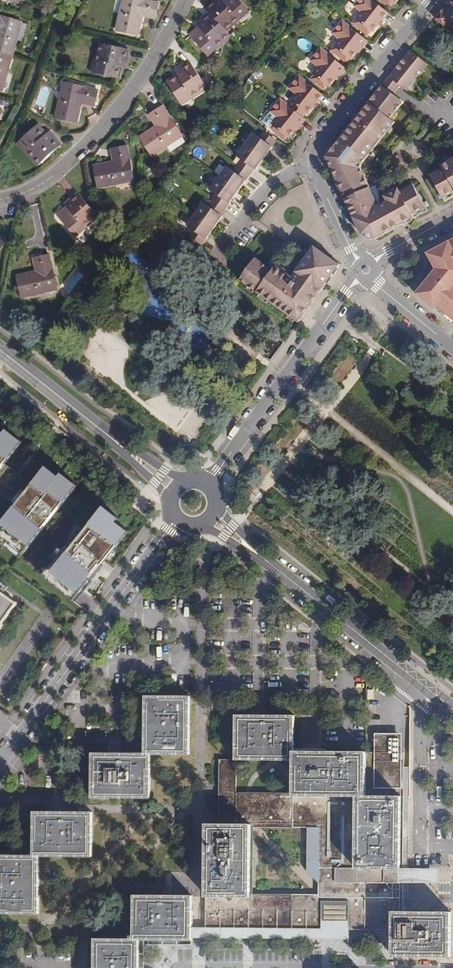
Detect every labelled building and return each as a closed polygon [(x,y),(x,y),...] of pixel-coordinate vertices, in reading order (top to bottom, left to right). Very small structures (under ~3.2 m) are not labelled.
[(146,0),(125,0),(121,15),(120,15),(116,31),(137,35),(141,19),(139,18),(140,14),(156,17),(159,3),(146,0)] [(225,31),(238,19),(237,17),(247,7),(240,0),(223,0),(222,0),(215,0),(205,9),(209,13),(225,31)] [(372,0),(359,0),(355,6),(362,12),(356,19),(357,20),(354,23),(368,35),(371,31),(372,32),(378,25),(382,20),(388,13),(372,0)] [(449,8),(443,10),(435,19),(450,31),(452,30),(452,6),(449,8)] [(225,31),(209,13),(198,24),(201,27),(198,30),(197,29),(190,36),(206,53),(217,42),(219,44),(229,35),(225,31)] [(13,56),(17,41),(16,40),(21,21),(0,15),(0,53),(13,56)] [(366,40),(342,21),(333,33),(340,39),(331,50),(346,62),(349,58),(351,60),(357,52),(366,40)] [(368,41),(366,40),(357,52),(359,53),(368,41)] [(129,50),(100,44),(97,57),(100,58),(96,74),(119,79),(121,69),(119,68),(120,65),(125,67),(129,50)] [(345,67),(321,49),(311,61),(318,66),(312,74),(314,75),(320,80),(317,84),(324,89),(327,85),(329,87),(335,79),(345,67)] [(410,50),(389,77),(400,85),(408,92),(430,65),(410,50)] [(0,53),(0,90),(1,91),(6,72),(8,72),(13,56),(0,53)] [(207,87),(191,63),(176,72),(180,77),(177,78),(176,77),(168,83),(181,102),(192,94),(193,96),(207,87)] [(345,67),(335,79),(337,80),(346,69),(345,67)] [(317,84),(320,80),(314,75),(311,79),(317,84)] [(323,95),(299,76),(289,88),(297,94),(291,101),(306,113),(307,114),(313,107),(317,102),(323,95)] [(389,77),(383,85),(393,94),(400,85),(389,77)] [(98,91),(66,83),(61,102),(60,102),(56,118),(77,123),(81,106),(79,106),(80,101),(95,105),(98,91)] [(375,239),(428,211),(416,189),(411,187),(401,192),(399,189),(386,196),(389,201),(377,207),(360,170),(361,165),(375,148),(371,144),(376,139),(380,142),(394,124),(389,120),(404,103),(393,94),(383,85),(354,121),(357,124),(352,129),(349,127),(326,157),(362,235),(375,239)] [(403,97),(407,91),(400,86),(395,92),(403,97)] [(287,105),(280,99),(271,112),(278,117),(272,125),(276,128),(274,131),(285,140),(287,137),(289,138),(295,130),(304,118),(303,117),(287,105)] [(291,101),(287,105),(303,117),(306,113),(291,101)] [(181,134),(163,106),(151,114),(160,128),(156,130),(154,128),(141,137),(153,156),(167,146),(166,145),(181,134)] [(306,120),(304,118),(295,130),(296,131),(306,120)] [(44,132),(37,124),(20,141),(29,150),(27,152),(39,165),(61,145),(49,132),(45,136),(42,133),(44,132)] [(202,245),(277,141),(266,133),(261,141),(252,135),(244,145),(236,157),(244,164),(236,175),(228,169),(211,192),(219,198),(211,209),(203,203),(187,226),(195,232),(191,238),(202,245)] [(133,179),(128,146),(113,149),(116,165),(111,166),(111,164),(95,167),(98,187),(115,184),(115,183),(133,179)] [(445,201),(452,197),(452,159),(442,165),(444,169),(436,173),(434,179),(445,201)] [(98,215),(79,193),(66,204),(69,208),(67,210),(66,209),(58,216),(72,233),(82,225),(84,227),(98,215)] [(428,254),(431,260),(434,259),(439,266),(436,269),(416,294),(422,299),(424,296),(432,303),(429,305),(445,318),(447,315),(452,320),(452,240),(428,254)] [(243,250),(228,272),(299,322),(340,265),(314,247),(293,277),(258,253),(255,258),(243,250)] [(58,288),(51,256),(35,259),(39,274),(35,275),(34,273),(19,277),(24,298),(39,294),(39,292),(58,288)] [(424,296),(422,299),(429,305),(432,303),(424,296)] [(452,325),(452,320),(447,315),(445,318),(452,325)] [(0,436),(0,493),(15,504),(0,523),(0,525),(3,527),(0,531),(0,542),(4,545),(7,542),(22,553),(73,488),(58,476),(56,480),(43,470),(31,485),(24,479),(15,490),(11,487),(6,483),(2,479),(11,469),(4,463),(18,445),(3,433),(1,436),(0,436)] [(2,479),(6,483),(11,476),(16,480),(11,487),(15,490),(24,479),(11,469),(2,479)] [(116,521),(101,509),(78,537),(75,535),(42,575),(75,601),(98,572),(97,570),(125,534),(113,525),(116,521)] [(4,625),(2,624),(17,604),(0,591),(0,631),(4,625)] [(189,752),(189,696),(145,696),(145,752),(92,752),(91,796),(97,796),(149,797),(149,752),(189,752)] [(217,774),(217,814),(331,814),(331,868),(353,868),(400,868),(399,796),(399,768),(399,752),(373,752),(293,753),(293,717),(235,717),(235,774),(217,774)] [(399,738),(373,738),(373,752),(399,752),(399,738)] [(407,768),(399,768),(399,796),(400,868),(408,868),(407,768)] [(92,811),(36,811),(35,854),(0,854),(0,910),(40,910),(41,855),(91,855),(92,811)] [(250,826),(206,826),(205,938),(333,943),(350,944),(349,897),(327,897),(250,896),(250,826)] [(447,881),(447,867),(408,868),(400,868),(400,882),(408,882),(447,881)] [(353,868),(331,868),(331,882),(400,882),(400,868),(353,868)] [(400,882),(331,882),(327,897),(357,896),(354,933),(395,930),(392,955),(451,955),(451,911),(408,911),(400,912),(400,882)] [(408,882),(400,882),(400,912),(408,911),(408,882)] [(193,896),(134,897),(134,940),(96,940),(96,967),(139,967),(139,940),(193,940),(193,930),(193,896)] [(193,940),(139,940),(139,967),(144,967),(144,945),(193,945),(193,940)]
